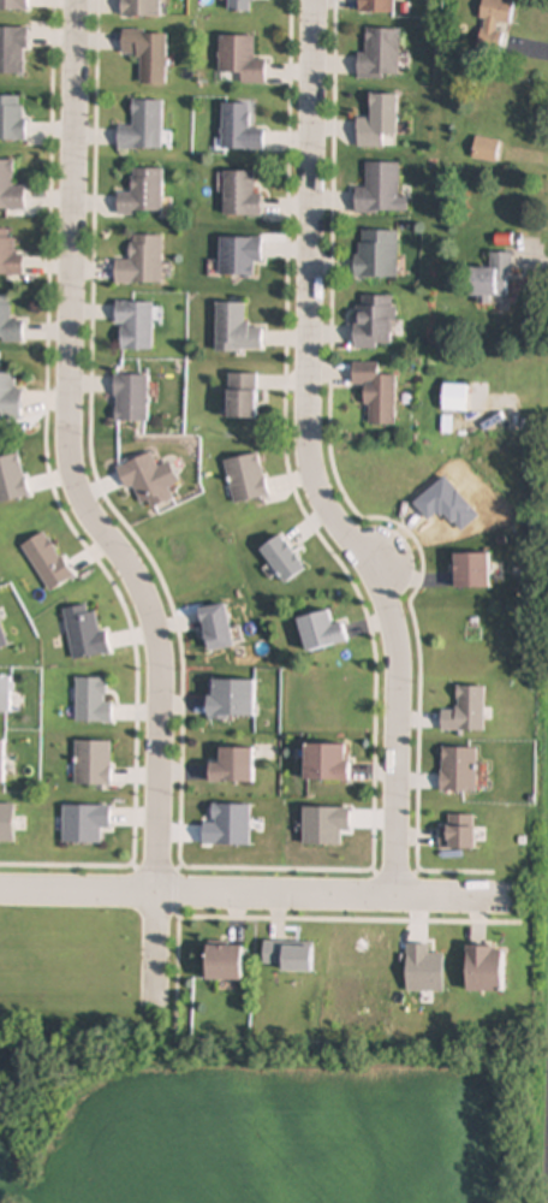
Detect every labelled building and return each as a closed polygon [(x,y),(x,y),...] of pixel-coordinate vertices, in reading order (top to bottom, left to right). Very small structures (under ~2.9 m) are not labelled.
[(28,10),(28,0),(0,0),(0,10),(28,10)] [(161,17),(161,0),(121,0),(121,17),(161,17)] [(228,12),(252,12),(252,0),(228,0),(228,12)] [(394,0),(362,0),(362,13),(394,13),(394,0)] [(504,0),(487,0),(477,46),(502,52),(507,26),(511,28),(516,2),(504,0)] [(26,76),(26,28),(0,28),(0,76),(26,76)] [(358,54),(358,81),(400,81),(400,29),(367,29),(367,54),(358,54)] [(167,84),(167,31),(123,31),(123,55),(141,55),(141,84),(167,84)] [(256,36),(220,36),(220,73),(242,73),(242,84),(267,84),(266,60),(256,60),(256,36)] [(398,95),(371,95),(371,119),(358,119),(358,148),(385,148),(385,136),(398,136),(398,95)] [(24,141),(24,96),(0,96),(0,141),(24,141)] [(163,100),(133,100),(133,128),(119,128),(119,149),(162,149),(163,100)] [(250,130),(250,103),(224,103),(224,150),(264,150),(264,130),(250,130)] [(475,161),(499,164),(501,140),(477,138),(475,161)] [(25,188),(13,188),(13,161),(0,161),(0,211),(25,211),(25,188)] [(356,213),(400,213),(400,164),(368,164),(368,189),(356,189),(356,213)] [(163,170),(133,170),(133,194),(119,194),(119,214),(163,214),(163,170)] [(225,171),(225,217),(262,217),(262,194),(256,194),(256,171),(225,171)] [(24,277),(24,255),(13,255),(13,230),(0,230),(0,277),(24,277)] [(398,231),(358,231),(358,279),(398,279),(398,231)] [(163,236),(131,236),(131,261),(117,261),(117,284),(163,284),(163,236)] [(262,238),(220,238),(220,275),(262,275),(262,238)] [(471,297),(513,297),(513,254),(492,254),(492,268),(471,268),(471,297)] [(394,297),(357,296),(355,349),(393,350),(394,297)] [(0,297),(0,342),(24,342),(24,321),(11,321),(11,297),(0,297)] [(119,351),(154,351),(154,302),(119,302),(119,351)] [(216,303),(216,352),(262,352),(262,328),(246,328),(246,303),(216,303)] [(397,375),(379,375),(379,363),(353,363),(353,385),(368,385),(368,425),(397,426),(397,375)] [(1,420),(22,421),(23,390),(16,390),(16,374),(0,374),(0,413),(1,413),(1,420)] [(258,420),(258,374),(230,374),(230,420),(258,420)] [(117,423),(150,423),(150,375),(117,375),(117,423)] [(468,413),(468,386),(444,386),(444,413),(468,413)] [(457,588),(490,588),(490,553),(457,553),(457,588)] [(299,618),(306,652),(347,644),(342,623),(333,626),(329,611),(299,618)] [(12,712),(12,678),(0,678),(0,712),(12,712)] [(254,681),(209,681),(209,719),(254,719),(254,681)] [(349,746),(304,746),(304,782),(349,782),(349,746)] [(252,749),(220,749),(220,765),(210,765),(210,784),(252,784),(252,749)] [(282,973),(311,973),(311,943),(263,943),(263,967),(282,967),(282,973)] [(243,947),(208,947),(208,980),(243,980),(243,947)] [(467,992),(504,992),(504,948),(467,948),(467,992)]
